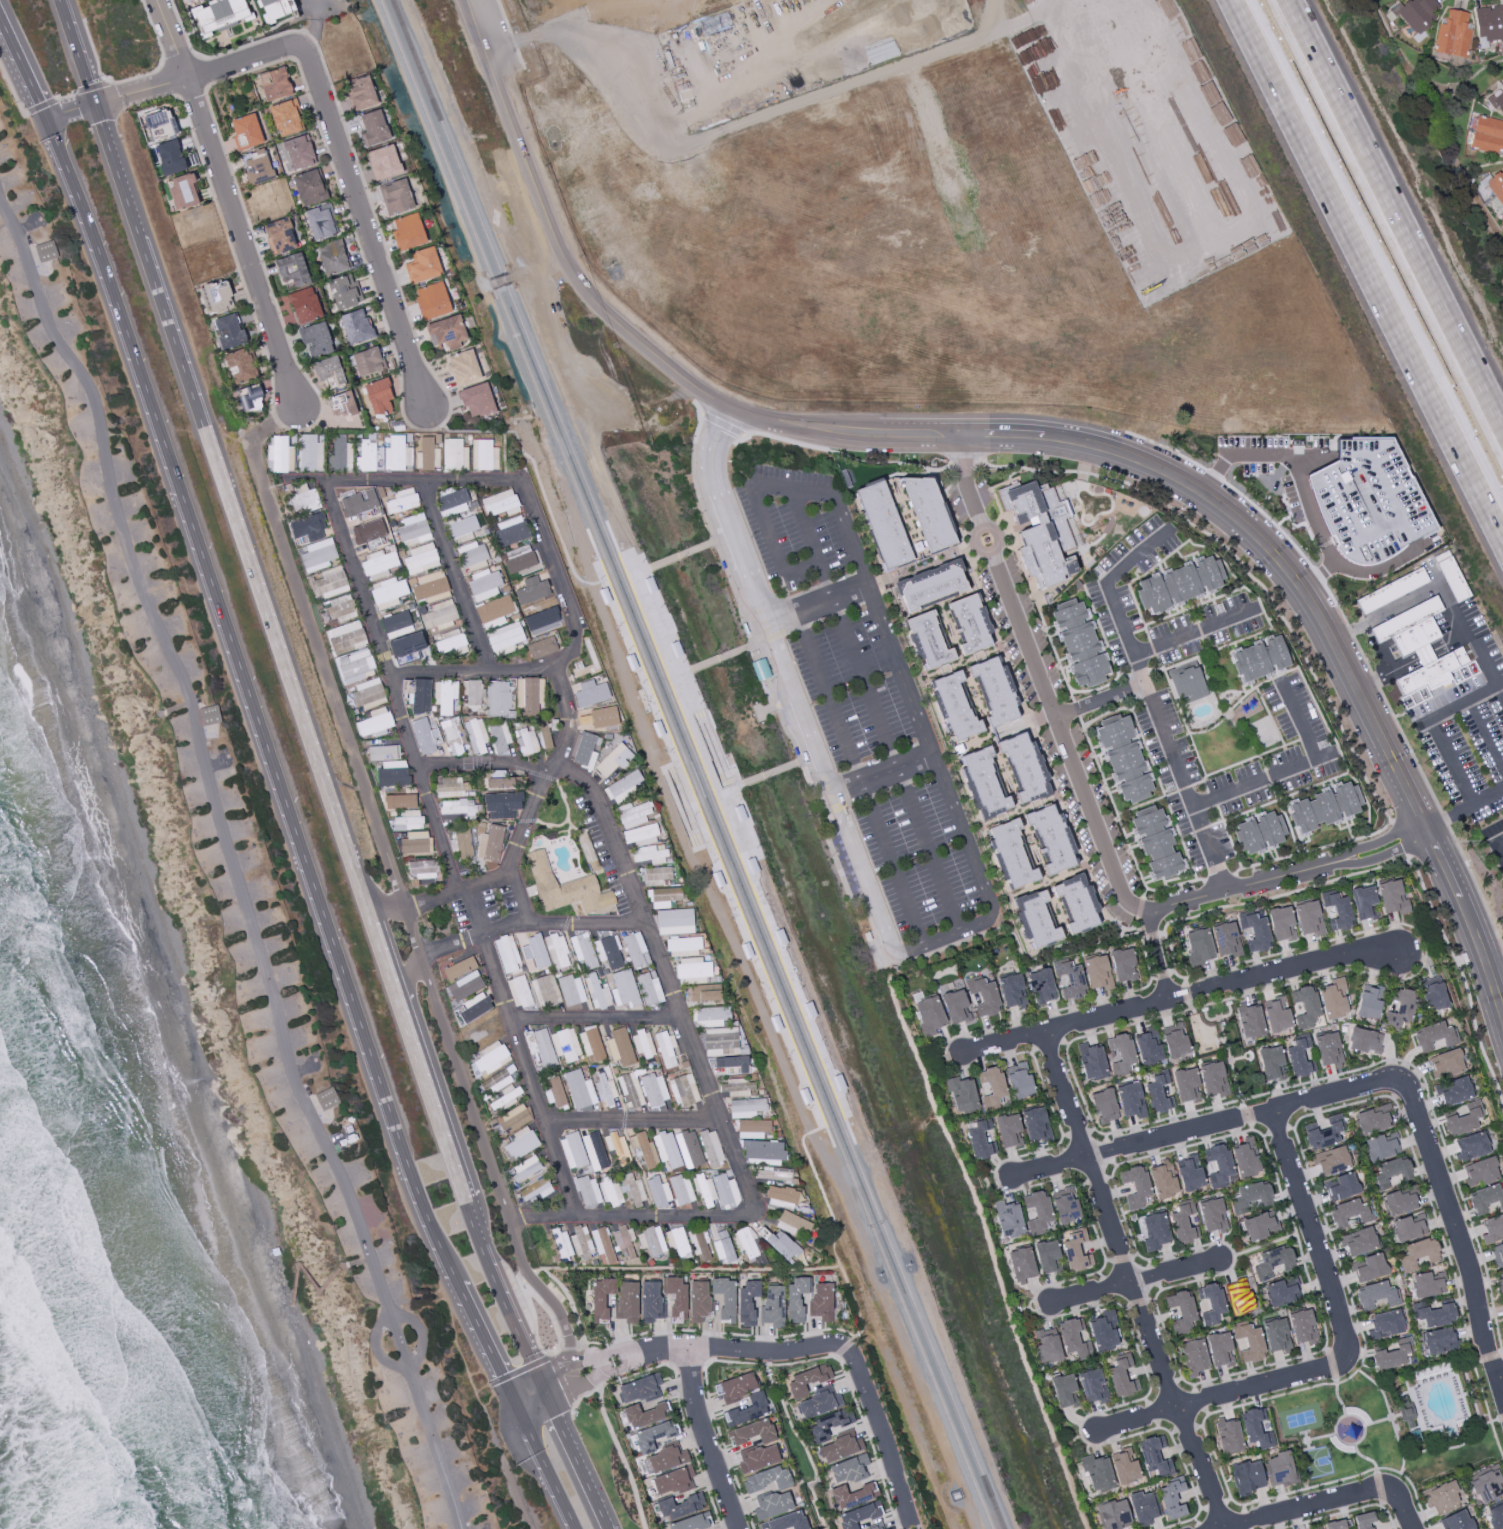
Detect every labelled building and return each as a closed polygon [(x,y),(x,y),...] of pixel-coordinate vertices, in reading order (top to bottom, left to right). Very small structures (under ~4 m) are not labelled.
[(190,14),(202,41),(254,17),(246,0),(220,0),(190,14)] [(264,28),(296,14),(291,0),(253,0),(264,28)] [(1475,8),(1476,38),(1484,38),(1484,39),(1502,39),(1502,6),(1475,8)] [(1468,12),(1447,10),(1445,25),(1437,24),(1434,53),(1467,57),(1470,29),(1466,29),(1468,12)] [(266,102),(293,94),(284,67),(257,75),(266,102)] [(343,82),(351,111),(377,105),(369,75),(343,82)] [(1490,98),(1502,115),(1502,88),(1490,98)] [(277,137),(302,131),(294,99),(268,106),(277,137)] [(177,134),(171,109),(144,115),(150,140),(177,134)] [(357,116),(367,146),(389,139),(380,109),(357,116)] [(231,122),(254,114),(264,143),(238,152),(233,136),(236,135),(231,122)] [(1477,115),(1469,147),(1497,155),(1498,149),(1502,150),(1502,122),(1477,115)] [(316,164),(307,134),(282,142),(291,171),(316,164)] [(185,170),(177,139),(154,145),(162,176),(185,170)] [(367,151),(373,180),(401,174),(394,145),(367,151)] [(240,156),(250,185),(273,177),(264,148),(240,156)] [(326,200),(318,169),(293,175),(300,207),(326,200)] [(1484,182),(1502,208),(1502,169),(1484,182)] [(165,182),(176,212),(199,203),(192,184),(195,182),(192,172),(165,182)] [(387,217),(414,208),(404,178),(378,187),(387,217)] [(304,211),(313,242),(338,234),(329,204),(304,211)] [(427,243),(416,212),(392,220),(395,230),(391,232),(398,252),(427,243)] [(272,256),(297,248),(287,217),(262,225),(272,256)] [(34,246),(56,238),(62,256),(40,264),(34,246)] [(323,276),(349,269),(342,239),(316,246),(323,276)] [(441,274),(432,246),(409,254),(412,261),(403,264),(410,285),(441,274)] [(274,260),(282,283),(291,280),(294,288),(310,282),(300,252),(274,260)] [(362,304),(358,284),(352,286),(350,275),(328,279),(335,310),(362,304)] [(234,306),(226,279),(202,287),(210,313),(234,306)] [(442,281),(452,313),(427,321),(426,319),(424,320),(414,291),(442,281)] [(287,294),(297,325),(322,317),(312,286),(287,294)] [(348,346),(373,338),(364,308),(339,316),(348,346)] [(222,350),(248,342),(243,329),(240,330),(234,313),(212,320),(222,350)] [(425,326),(460,315),(468,340),(460,343),(461,347),(449,351),(447,345),(445,346),(444,343),(440,344),(441,348),(437,350),(436,345),(432,347),(425,326)] [(298,329),(304,348),(306,347),(309,358),(333,351),(325,322),(298,329)] [(222,355),(233,386),(256,378),(245,347),(222,355)] [(352,353),(357,376),(384,370),(378,347),(352,353)] [(457,388),(483,379),(473,348),(448,357),(450,365),(446,366),(449,374),(453,373),(457,388)] [(321,391),(344,385),(337,356),(314,362),(321,391)] [(388,400),(392,398),(386,378),(363,385),(372,417),(391,412),(388,400)] [(495,412),(486,382),(457,391),(462,409),(467,408),(470,419),(495,412)] [(262,409),(259,385),(237,389),(240,412),(262,409)] [(356,414),(351,392),(329,396),(333,418),(356,414)] [(316,434),(297,435),(298,471),(322,471),(321,442),(316,442),(316,434)] [(384,448),(384,470),(404,471),(404,466),(411,466),(412,448),(404,447),(404,436),(389,435),(389,448),(384,448)] [(293,472),(293,447),(287,447),(287,436),(268,436),(268,472),(293,472)] [(420,436),(420,452),(416,452),(415,469),(439,469),(440,436),(420,436)] [(1337,440),(1350,440),(1350,437),(1391,438),(1407,468),(1405,469),(1409,477),(1411,476),(1438,530),(1421,539),(1420,537),(1403,544),(1405,546),(1396,553),(1390,557),(1383,560),(1376,563),(1369,565),(1363,566),(1357,565),(1350,562),(1344,558),(1339,554),(1336,550),(1334,546),(1336,545),(1332,536),(1329,537),(1324,526),(1317,510),(1311,493),(1307,476),(1337,461),(1337,454),(1337,440)] [(383,448),(375,448),(375,439),(359,440),(360,456),(356,456),(356,472),(383,471),(383,448)] [(442,470),(467,470),(467,447),(461,447),(462,439),(443,439),(442,470)] [(492,440),(472,440),(471,470),(496,470),(496,448),(492,448),(492,440)] [(902,478),(932,479),(956,543),(929,553),(901,482),(902,478)] [(855,491),(883,480),(913,559),(885,570),(855,491)] [(1037,588),(1062,582),(1061,575),(1076,572),(1073,557),(1064,562),(1061,563),(1057,545),(1057,544),(1054,538),(1053,532),(1043,514),(1069,509),(1067,505),(1066,500),(1056,502),(1053,488),(1036,492),(1034,482),(1007,488),(1007,487),(997,489),(1002,511),(1012,508),(1015,526),(1019,532),(1022,547),(1020,548),(1026,576),(1034,574),(1037,588)] [(320,507),(313,484),(289,491),(295,513),(320,507)] [(464,487),(453,491),(452,487),(435,492),(444,518),(477,507),(475,501),(470,503),(464,487)] [(393,492),(394,499),(384,501),(387,514),(418,507),(414,488),(393,492)] [(518,509),(513,490),(480,498),(485,517),(518,509)] [(378,513),(378,493),(342,494),(342,514),(378,513)] [(304,536),(306,543),(327,536),(319,512),(288,522),(294,539),(304,536)] [(1302,512),(1292,512),(1292,523),(1302,523),(1302,512)] [(431,539),(422,513),(401,519),(403,526),(396,528),(402,548),(431,539)] [(448,523),(454,544),(472,539),(470,532),(478,529),(474,516),(448,523)] [(528,540),(523,516),(497,522),(499,531),(493,533),(496,547),(528,540)] [(356,546),(367,543),(369,549),(381,545),(379,538),(386,536),(380,518),(350,528),(356,546)] [(299,555),(305,573),(329,565),(328,561),(337,558),(331,538),(305,546),(307,552),(299,555)] [(457,549),(466,573),(489,565),(480,541),(457,549)] [(408,549),(410,557),(404,558),(407,574),(438,567),(433,544),(408,549)] [(502,554),(510,574),(536,564),(529,544),(502,554)] [(1433,558),(1448,550),(1472,596),(1456,604),(1433,558)] [(399,565),(394,551),(383,555),(382,551),(359,559),(367,582),(388,575),(386,570),(399,565)] [(1218,560),(1226,579),(1221,581),(1223,586),(1206,592),(1204,587),(1201,588),(1203,594),(1175,605),(1172,599),(1168,600),(1171,607),(1152,615),(1149,608),(1144,610),(1137,592),(1141,590),(1138,582),(1152,577),(1153,578),(1159,575),(1162,582),(1165,581),(1163,575),(1192,563),(1194,569),(1197,568),(1194,562),(1211,556),(1213,562),(1218,560)] [(957,595),(969,591),(962,573),(965,572),(959,558),(936,567),(937,568),(929,571),(929,570),(911,577),(911,578),(906,580),(906,579),(893,583),(899,598),(901,597),(904,604),(903,604),(907,615),(920,610),(918,607),(956,592),(957,595)] [(312,581),(318,600),(349,590),(340,565),(319,572),(321,578),(312,581)] [(1421,567),(1429,582),(1363,617),(1355,601),(1421,567)] [(415,602),(424,599),(426,604),(450,596),(442,570),(416,577),(418,586),(411,588),(415,602)] [(496,587),(502,585),(497,571),(489,573),(488,571),(466,578),(474,603),(498,594),(496,587)] [(546,579),(538,582),(536,575),(521,580),(524,588),(514,591),(519,605),(551,595),(546,579)] [(377,611),(398,604),(396,598),(409,594),(404,579),(396,582),(394,577),(369,586),(377,611)] [(946,603),(956,631),(960,630),(964,643),(958,645),(961,656),(991,646),(987,634),(990,633),(977,593),(946,603)] [(331,622),(356,617),(351,594),(326,600),(331,622)] [(485,631),(505,622),(503,616),(515,611),(507,594),(475,608),(485,631)] [(1441,638),(1431,617),(1445,610),(1437,595),(1369,629),(1377,645),(1390,638),(1400,658),(1414,651),(1429,644),(1441,638)] [(1074,690),(1105,681),(1103,675),(1106,674),(1085,597),(1051,606),(1074,690)] [(436,628),(457,623),(452,600),(430,605),(432,612),(421,615),(424,629),(436,627),(436,628)] [(529,632),(560,620),(555,606),(523,617),(529,632)] [(413,631),(407,610),(380,618),(386,639),(413,631)] [(905,620),(922,671),(955,659),(951,648),(945,650),(931,610),(905,620)] [(327,630),(334,656),(367,646),(359,621),(327,630)] [(524,641),(519,622),(487,631),(493,657),(513,651),(511,644),(524,641)] [(442,641),(435,643),(439,659),(467,650),(460,628),(440,634),(442,641)] [(397,665),(416,658),(414,652),(426,648),(420,631),(389,642),(397,665)] [(1290,665),(1280,635),(1261,642),(1231,652),(1242,683),(1273,672),(1273,671),(1290,665)] [(531,660),(558,651),(553,636),(526,644),(531,660)] [(1414,651),(1429,644),(1436,659),(1422,666),(1414,651)] [(1461,647),(1469,662),(1474,660),(1481,674),(1450,690),(1452,695),(1440,701),(1438,695),(1403,712),(1396,698),(1402,695),(1394,680),(1422,666),(1436,659),(1461,647)] [(336,656),(341,684),(374,678),(369,650),(336,656)] [(970,665),(985,716),(985,717),(988,727),(1019,718),(1000,655),(970,665)] [(1196,661),(1210,696),(1181,708),(1167,671),(1175,668),(1175,670),(1196,661)] [(961,682),(964,681),(960,670),(928,681),(945,733),(951,731),(954,741),(978,733),(961,682)] [(523,717),(538,716),(538,703),(544,703),(543,677),(515,678),(516,707),(523,706),(523,717)] [(352,693),(358,711),(386,703),(378,678),(354,685),(356,691),(352,693)] [(430,679),(413,679),(413,713),(429,713),(430,679)] [(577,709),(610,698),(605,682),(594,686),(592,679),(577,684),(579,691),(572,693),(577,709)] [(413,680),(401,680),(401,694),(403,694),(403,702),(412,702),(413,680)] [(481,706),(480,680),(462,681),(463,695),(466,695),(467,706),(481,706)] [(457,683),(434,683),(434,703),(439,703),(438,716),(451,716),(451,699),(457,699),(457,683)] [(512,717),(512,683),(487,683),(487,717),(512,717)] [(588,711),(592,730),(618,724),(614,705),(588,711)] [(370,718),(355,722),(360,737),(372,734),(373,738),(386,734),(385,729),(392,727),(386,706),(368,711),(370,718)] [(1123,807),(1155,796),(1126,713),(1095,724),(1123,807)] [(434,744),(441,742),(436,728),(430,731),(425,717),(409,722),(421,756),(436,751),(434,744)] [(440,722),(450,757),(464,753),(461,744),(464,744),(456,717),(440,722)] [(544,750),(552,748),(545,719),(536,722),(544,750)] [(507,733),(503,734),(502,726),(490,726),(492,755),(509,754),(507,733)] [(515,731),(520,756),(538,752),(533,728),(515,731)] [(596,754),(591,752),(596,736),(582,731),(571,763),(591,770),(596,754)] [(1050,795),(1030,731),(995,742),(998,752),(1003,751),(1010,775),(1015,774),(1020,791),(1015,792),(1018,804),(1050,795)] [(604,778),(617,766),(620,769),(633,756),(620,742),(594,767),(604,778)] [(368,747),(368,761),(398,760),(397,746),(368,747)] [(978,820),(1012,810),(1008,796),(1000,798),(989,758),(993,757),(990,746),(960,755),(963,768),(962,768),(978,820)] [(378,786),(408,785),(407,761),(378,762),(378,786)] [(644,783),(636,769),(603,788),(611,802),(644,783)] [(460,777),(435,778),(435,798),(471,796),(470,782),(461,783),(460,777)] [(512,777),(487,778),(487,788),(513,787),(512,777)] [(1297,835),(1320,828),(1320,826),(1342,819),(1341,818),(1362,811),(1353,780),(1311,793),(1312,798),(1288,805),(1297,835)] [(514,819),(514,810),(522,810),(521,792),(485,793),(485,819),(514,819)] [(415,794),(384,795),(385,809),(416,809),(415,794)] [(439,801),(440,815),(465,814),(465,817),(474,816),(473,800),(439,801)] [(644,816),(651,813),(647,802),(631,807),(629,803),(615,808),(622,830),(647,822),(644,816)] [(1046,876),(1076,866),(1056,803),(1025,813),(1039,854),(1045,853),(1048,862),(1042,864),(1046,876)] [(1164,879),(1175,875),(1174,872),(1183,868),(1177,853),(1173,854),(1170,846),(1174,845),(1168,829),(1163,831),(1162,828),(1167,825),(1161,808),(1156,810),(1154,805),(1134,813),(1136,818),(1130,820),(1137,837),(1142,835),(1143,837),(1138,840),(1145,857),(1149,855),(1152,861),(1147,863),(1154,880),(1163,876),(1164,879)] [(393,817),(393,830),(421,829),(421,810),(401,810),(401,817),(393,817)] [(1278,811),(1254,819),(1253,818),(1233,824),(1242,854),(1287,841),(1278,811)] [(1040,880),(1036,868),(1029,870),(1016,833),(1021,831),(1017,818),(985,829),(1003,881),(1007,879),(1011,890),(1040,880)] [(497,862),(504,827),(489,824),(487,835),(480,833),(475,858),(497,862)] [(658,843),(655,825),(622,830),(624,844),(634,843),(635,846),(658,843)] [(456,829),(457,858),(471,858),(470,828),(456,829)] [(406,832),(406,839),(399,839),(400,854),(430,852),(429,831),(406,832)] [(633,862),(650,860),(650,865),(666,863),(665,849),(655,850),(655,846),(632,848),(633,862)] [(594,874),(554,885),(544,848),(526,853),(542,912),(579,902),(582,914),(616,905),(612,891),(599,894),(594,874)] [(436,877),(436,860),(408,861),(408,878),(436,877)] [(641,887),(662,886),(661,880),(671,880),(671,867),(641,868),(641,887)] [(1053,884),(1067,923),(1064,924),(1069,935),(1098,924),(1094,913),(1098,912),(1083,873),(1053,884)] [(1384,914),(1396,911),(1397,915),(1410,912),(1407,899),(1404,899),(1399,879),(1377,884),(1384,914)] [(1369,906),(1377,904),(1371,885),(1349,891),(1357,921),(1372,917),(1369,906)] [(649,909),(669,908),(669,901),(681,900),(681,888),(649,889),(649,909)] [(1011,899),(1023,940),(1029,938),(1032,948),(1062,939),(1058,927),(1051,929),(1043,904),(1048,902),(1044,889),(1011,899)] [(1319,895),(1322,908),(1332,906),(1335,918),(1327,920),(1330,932),(1353,927),(1347,897),(1338,899),(1336,891),(1319,895)] [(1315,937),(1325,934),(1315,898),(1292,905),(1301,936),(1314,932),(1315,937)] [(1266,911),(1274,943),(1295,938),(1292,926),(1294,925),(1289,906),(1266,911)] [(693,934),(692,909),(656,910),(657,934),(693,934)] [(1253,939),(1245,941),(1247,953),(1271,949),(1265,917),(1255,919),(1254,912),(1236,915),(1239,929),(1250,927),(1253,939)] [(1231,954),(1232,958),(1242,955),(1234,921),(1211,926),(1218,957),(1231,954)] [(1214,958),(1208,928),(1184,933),(1189,955),(1187,955),(1190,968),(1203,966),(1202,961),(1214,958)] [(581,960),(585,971),(597,967),(586,932),(568,938),(576,961),(581,960)] [(648,965),(640,932),(623,936),(631,969),(648,965)] [(562,933),(545,937),(552,970),(569,966),(562,933)] [(521,947),(527,972),(548,966),(540,934),(525,937),(527,945),(521,947)] [(609,971),(625,966),(613,934),(592,942),(599,962),(605,960),(609,971)] [(511,935),(494,939),(503,974),(520,970),(511,935)] [(666,939),(667,957),(700,955),(699,937),(666,939)] [(1117,984),(1138,978),(1130,947),(1109,953),(1117,984)] [(1113,988),(1104,954),(1082,960),(1090,989),(1102,986),(1103,991),(1113,988)] [(476,970),(473,958),(440,968),(444,980),(476,970)] [(677,981),(711,979),(711,962),(701,962),(701,958),(676,959),(677,981)] [(1051,962),(1054,978),(1065,975),(1067,987),(1059,988),(1062,1001),(1086,996),(1079,965),(1070,967),(1069,958),(1051,962)] [(615,1006),(626,1003),(628,1008),(640,1004),(629,968),(610,974),(615,989),(610,990),(615,1006)] [(1027,973),(1030,993),(1034,993),(1036,1006),(1044,1004),(1043,1001),(1055,999),(1050,969),(1027,973)] [(663,1001),(653,970),(636,976),(646,1007),(663,1001)] [(454,1002),(484,988),(476,971),(446,985),(454,1002)] [(529,981),(539,1010),(561,1002),(551,973),(529,981)] [(598,989),(595,973),(584,976),(592,1010),(611,1005),(607,987),(598,989)] [(1018,1005),(1018,1009),(1027,1007),(1020,974),(998,978),(1004,1007),(1018,1005)] [(506,981),(515,1009),(532,1003),(523,975),(506,981)] [(558,979),(563,1006),(584,1003),(580,975),(558,979)] [(993,981),(984,983),(982,977),(965,981),(968,995),(978,993),(981,1004),(974,1005),(977,1018),(1001,1013),(993,981)] [(1325,1019),(1348,1015),(1344,997),(1339,997),(1338,991),(1345,989),(1343,979),(1318,984),(1325,1019)] [(1429,1012),(1448,1006),(1441,981),(1421,987),(1429,1012)] [(720,1001),(719,984),(688,985),(689,1002),(720,1001)] [(1384,987),(1376,986),(1374,991),(1360,988),(1355,1015),(1377,1020),(1384,987)] [(940,994),(950,1026),(972,1019),(962,987),(940,994)] [(1296,1030),(1313,1028),(1311,1017),(1319,1016),(1314,987),(1289,991),(1291,1003),(1301,1001),(1303,1014),(1294,1016),(1296,1030)] [(1398,1002),(1395,1014),(1385,1012),(1383,1023),(1399,1027),(1400,1022),(1409,1024),(1415,992),(1392,987),(1390,1000),(1398,1002)] [(463,1024),(493,1009),(484,992),(454,1008),(463,1024)] [(945,1024),(936,996),(912,1003),(924,1038),(936,1034),(934,1028),(945,1024)] [(1291,1027),(1284,997),(1261,1003),(1269,1033),(1291,1027)] [(1234,1008),(1242,1039),(1265,1033),(1257,1003),(1234,1008)] [(696,1027),(722,1027),(722,1020),(729,1020),(729,1007),(695,1008),(696,1027)] [(1420,1055),(1433,1050),(1430,1042),(1443,1038),(1446,1047),(1459,1042),(1454,1027),(1445,1029),(1442,1021),(1412,1031),(1420,1055)] [(1186,1034),(1183,1034),(1181,1023),(1161,1027),(1168,1059),(1190,1054),(1186,1034)] [(525,1034),(527,1040),(532,1039),(541,1069),(557,1064),(545,1027),(525,1034)] [(586,1062),(603,1059),(597,1027),(580,1030),(586,1062)] [(612,1061),(619,1059),(621,1068),(636,1063),(625,1027),(610,1031),(612,1038),(605,1040),(612,1061)] [(580,1058),(573,1028),(550,1033),(555,1057),(563,1055),(564,1062),(580,1058)] [(737,1051),(736,1028),(703,1029),(704,1052),(737,1051)] [(1382,1032),(1350,1029),(1348,1050),(1371,1052),(1371,1054),(1380,1055),(1382,1032)] [(644,1059),(655,1056),(647,1030),(631,1035),(636,1054),(642,1052),(644,1059)] [(664,1070),(677,1066),(671,1048),(674,1047),(669,1030),(653,1034),(664,1070)] [(1342,1056),(1335,1031),(1313,1037),(1320,1066),(1335,1062),(1334,1058),(1342,1056)] [(1133,1035),(1141,1065),(1163,1059),(1160,1044),(1152,1046),(1149,1032),(1133,1035)] [(1128,1074),(1126,1064),(1134,1063),(1129,1034),(1105,1038),(1108,1051),(1116,1049),(1119,1062),(1110,1064),(1113,1077),(1128,1074)] [(1291,1078),(1315,1073),(1313,1060),(1304,1062),(1302,1050),(1310,1048),(1308,1036),(1292,1039),(1293,1046),(1286,1048),(1291,1078)] [(510,1060),(499,1040),(475,1053),(478,1059),(469,1064),(477,1079),(510,1060)] [(1077,1044),(1082,1081),(1106,1078),(1102,1047),(1086,1048),(1086,1043),(1077,1044)] [(1284,1077),(1280,1046),(1258,1049),(1262,1079),(1284,1077)] [(1465,1070),(1457,1048),(1427,1058),(1434,1080),(1465,1070)] [(724,1068),(725,1074),(747,1073),(747,1056),(714,1058),(714,1068),(724,1068)] [(1229,1095),(1221,1061),(1198,1066),(1206,1096),(1219,1093),(1220,1097),(1229,1095)] [(1006,1066),(1011,1098),(1033,1095),(1030,1074),(1025,1075),(1024,1064),(1006,1066)] [(483,1090),(488,1087),(492,1093),(512,1082),(507,1074),(513,1070),(511,1065),(479,1083),(483,1090)] [(987,1082),(990,1095),(981,1097),(983,1107),(999,1104),(997,1098),(1005,1096),(999,1066),(976,1071),(979,1084),(987,1082)] [(1199,1098),(1194,1068),(1172,1072),(1178,1102),(1199,1098)] [(564,1073),(571,1110),(596,1104),(591,1079),(582,1081),(580,1069),(564,1073)] [(594,1075),(603,1109),(614,1106),(611,1098),(616,1097),(611,1080),(606,1081),(603,1072),(594,1075)] [(1160,1086),(1169,1084),(1167,1072),(1143,1077),(1151,1114),(1174,1109),(1172,1096),(1163,1098),(1160,1086)] [(617,1078),(627,1110),(644,1105),(634,1073),(617,1078)] [(654,1078),(652,1073),(639,1077),(649,1108),(669,1101),(661,1075),(654,1078)] [(675,1107),(698,1102),(692,1074),(668,1080),(675,1107)] [(566,1105),(558,1076),(546,1079),(549,1093),(548,1093),(551,1109),(566,1105)] [(1442,1107),(1473,1097),(1466,1076),(1449,1081),(1451,1087),(1437,1092),(1442,1107)] [(972,1078),(958,1081),(957,1077),(946,1079),(952,1114),(978,1109),(972,1078)] [(718,1082),(719,1092),(728,1092),(728,1096),(754,1094),(754,1080),(718,1082)] [(1147,1115),(1137,1082),(1115,1088),(1124,1118),(1136,1114),(1137,1118),(1147,1115)] [(315,1095),(331,1087),(339,1104),(323,1112),(315,1095)] [(1117,1120),(1112,1089),(1090,1093),(1093,1111),(1096,1110),(1099,1124),(1117,1120)] [(729,1116),(766,1115),(765,1099),(729,1100),(729,1116)] [(531,1121),(522,1103),(496,1118),(505,1135),(531,1121)] [(1391,1128),(1385,1104),(1377,1106),(1378,1108),(1355,1115),(1360,1136),(1391,1128)] [(1028,1142),(1041,1138),(1042,1143),(1052,1140),(1043,1106),(1020,1112),(1028,1142)] [(1442,1118),(1448,1137),(1478,1128),(1475,1120),(1483,1117),(1480,1106),(1465,1110),(1467,1115),(1456,1119),(1455,1114),(1442,1118)] [(994,1119),(1002,1150),(1022,1144),(1018,1132),(1021,1131),(1016,1113),(994,1119)] [(1335,1115),(1322,1119),(1325,1129),(1317,1132),(1316,1128),(1303,1132),(1309,1152),(1344,1141),(1335,1115)] [(966,1131),(973,1160),(997,1154),(988,1119),(973,1123),(974,1129),(966,1131)] [(762,1138),(762,1133),(770,1133),(770,1121),(737,1120),(737,1138),(762,1138)] [(540,1147),(528,1125),(512,1134),(515,1140),(504,1145),(515,1164),(509,1168),(517,1183),(542,1169),(532,1152),(540,1147)] [(692,1129),(673,1136),(686,1170),(704,1163),(692,1129)] [(713,1129),(698,1134),(709,1167),(724,1162),(713,1129)] [(644,1169),(657,1166),(652,1141),(646,1142),(644,1131),(636,1133),(644,1169)] [(680,1167),(672,1131),(652,1135),(658,1163),(667,1161),(669,1169),(680,1167)] [(1459,1163),(1490,1152),(1482,1131),(1454,1140),(1458,1153),(1456,1154),(1459,1163)] [(587,1164),(577,1132),(558,1138),(568,1170),(587,1164)] [(606,1168),(599,1132),(582,1135),(590,1171),(606,1168)] [(616,1166),(628,1164),(621,1132),(603,1135),(606,1151),(613,1150),(616,1166)] [(1369,1162),(1399,1152),(1395,1138),(1384,1142),(1381,1134),(1362,1141),(1369,1162)] [(337,1144),(356,1136),(358,1141),(340,1149),(337,1144)] [(784,1142),(745,1141),(744,1163),(783,1164),(784,1142)] [(1231,1144),(1237,1177),(1258,1174),(1253,1141),(1231,1144)] [(1233,1175),(1226,1144),(1202,1149),(1205,1163),(1213,1161),(1216,1173),(1207,1175),(1210,1190),(1227,1187),(1225,1177),(1233,1175)] [(1350,1167),(1343,1145),(1310,1156),(1313,1166),(1317,1165),(1321,1177),(1350,1167)] [(1175,1161),(1183,1193),(1205,1187),(1196,1156),(1175,1161)] [(1375,1192),(1388,1188),(1385,1177),(1399,1173),(1401,1181),(1412,1178),(1406,1156),(1375,1165),(1378,1174),(1371,1176),(1375,1192)] [(1500,1179),(1492,1156),(1462,1166),(1468,1186),(1480,1182),(1481,1185),(1500,1179)] [(1179,1192),(1174,1176),(1168,1178),(1164,1165),(1148,1169),(1155,1198),(1179,1192)] [(1127,1211),(1144,1208),(1142,1198),(1150,1196),(1143,1166),(1118,1171),(1121,1184),(1131,1182),(1133,1194),(1124,1196),(1127,1211)] [(755,1178),(790,1180),(791,1169),(756,1167),(755,1178)] [(1329,1203),(1359,1193),(1352,1172),(1322,1182),(1329,1203)] [(633,1181),(631,1173),(619,1176),(625,1200),(631,1198),(633,1206),(646,1203),(639,1179),(633,1181)] [(686,1173),(668,1178),(676,1206),(694,1201),(686,1173)] [(703,1180),(702,1173),(692,1175),(697,1199),(702,1198),(705,1208),(716,1206),(710,1179),(703,1180)] [(733,1179),(726,1181),(724,1173),(711,1177),(721,1210),(741,1204),(733,1179)] [(576,1180),(582,1208),(600,1203),(594,1175),(576,1180)] [(622,1204),(613,1176),(598,1181),(607,1208),(622,1204)] [(653,1207),(671,1202),(666,1183),(660,1184),(657,1176),(646,1179),(653,1207)] [(546,1177),(518,1190),(522,1201),(538,1194),(540,1198),(553,1192),(546,1177)] [(1258,1200),(1259,1207),(1272,1204),(1268,1181),(1235,1187),(1237,1198),(1229,1200),(1232,1216),(1246,1213),(1244,1202),(1258,1200)] [(797,1190),(768,1185),(765,1201),(795,1206),(797,1190)] [(1474,1217),(1487,1213),(1485,1204),(1496,1201),(1498,1209),(1502,1208),(1502,1191),(1500,1192),(1498,1185),(1468,1193),(1474,1217)] [(1057,1223),(1080,1220),(1077,1198),(1072,1199),(1071,1188),(1052,1191),(1057,1223)] [(1053,1222),(1044,1190),(1021,1196),(1024,1209),(1032,1207),(1035,1219),(1026,1221),(1030,1236),(1046,1232),(1044,1224),(1053,1222)] [(1412,1192),(1399,1196),(1397,1191),(1379,1196),(1385,1218),(1418,1208),(1412,1192)] [(1204,1234),(1226,1229),(1219,1198),(1197,1203),(1204,1234)] [(1017,1202),(1003,1206),(1002,1200),(992,1203),(1001,1239),(1025,1233),(1017,1202)] [(1328,1208),(1334,1231),(1347,1227),(1344,1219),(1356,1215),(1359,1224),(1373,1219),(1369,1204),(1360,1207),(1357,1200),(1328,1208)] [(1175,1206),(1176,1213),(1169,1214),(1176,1244),(1199,1239),(1196,1226),(1188,1228),(1186,1217),(1195,1215),(1192,1202),(1175,1206)] [(777,1221),(804,1233),(809,1222),(781,1210),(777,1221)] [(1145,1253),(1159,1250),(1158,1245),(1171,1241),(1163,1212),(1141,1218),(1146,1238),(1142,1239),(1145,1253)] [(1482,1220),(1486,1234),(1480,1236),(1483,1244),(1502,1238),(1502,1213),(1482,1220)] [(1279,1233),(1275,1216),(1266,1218),(1265,1214),(1241,1219),(1246,1241),(1279,1233)] [(1410,1222),(1408,1217),(1391,1221),(1395,1242),(1426,1235),(1423,1220),(1410,1222)] [(583,1260),(593,1258),(585,1225),(569,1228),(576,1256),(582,1254),(583,1260)] [(635,1258),(629,1240),(632,1239),(628,1226),(613,1230),(622,1262),(635,1258)] [(640,1249),(646,1248),(649,1257),(665,1253),(659,1226),(636,1232),(640,1249)] [(603,1253),(606,1265),(614,1263),(606,1227),(591,1230),(596,1254),(603,1253)] [(664,1232),(668,1248),(675,1246),(678,1260),(690,1257),(682,1227),(664,1232)] [(688,1231),(697,1262),(712,1258),(702,1227),(688,1231)] [(759,1255),(746,1227),(734,1232),(748,1260),(759,1255)] [(559,1233),(557,1228),(551,1229),(560,1261),(573,1258),(566,1231),(559,1233)] [(1340,1235),(1346,1257),(1376,1250),(1371,1228),(1340,1235)] [(1068,1272),(1093,1267),(1091,1254),(1080,1256),(1078,1243),(1087,1241),(1084,1229),(1066,1232),(1068,1242),(1062,1243),(1068,1272)] [(716,1232),(718,1241),(713,1242),(716,1262),(732,1260),(728,1230),(716,1232)] [(801,1251),(781,1233),(776,1239),(770,1234),(764,1241),(786,1260),(791,1255),(795,1258),(801,1251)] [(1402,1273),(1416,1269),(1414,1259),(1426,1256),(1428,1263),(1440,1260),(1433,1238),(1403,1246),(1406,1255),(1397,1257),(1402,1273)] [(1039,1274),(1057,1271),(1055,1261),(1059,1261),(1057,1240),(1035,1243),(1039,1274)] [(1495,1269),(1502,1267),(1502,1243),(1489,1247),(1495,1269)] [(1257,1254),(1260,1264),(1252,1266),(1257,1282),(1271,1278),(1268,1268),(1282,1264),(1283,1269),(1294,1265),(1289,1245),(1257,1254)] [(1037,1278),(1029,1246),(1007,1252),(1015,1283),(1037,1278)] [(1363,1266),(1353,1268),(1356,1282),(1386,1276),(1382,1253),(1362,1257),(1363,1266)] [(1414,1299),(1445,1293),(1442,1278),(1431,1280),(1429,1272),(1409,1275),(1414,1299)] [(685,1322),(685,1278),(663,1277),(663,1294),(671,1294),(670,1322),(685,1322)] [(788,1323),(802,1323),(801,1294),(810,1293),(810,1277),(787,1278),(788,1323)] [(592,1321),(606,1321),(606,1294),(615,1294),(615,1280),(592,1279),(592,1321)] [(711,1294),(720,1294),(720,1323),(734,1323),(734,1279),(710,1279),(711,1294)] [(1223,1285),(1232,1316),(1255,1310),(1247,1279),(1223,1285)] [(689,1323),(701,1323),(701,1315),(709,1315),(708,1281),(689,1282),(689,1323)] [(738,1289),(737,1326),(754,1326),(754,1297),(759,1297),(760,1281),(744,1281),(744,1289),(738,1289)] [(1269,1307),(1299,1301),(1295,1284),(1283,1287),(1282,1281),(1264,1284),(1269,1307)] [(638,1283),(617,1282),(616,1319),(625,1319),(624,1323),(637,1323),(638,1283)] [(661,1282),(641,1282),(640,1323),(653,1323),(653,1318),(661,1319),(661,1282)] [(1400,1304),(1397,1287),(1387,1289),(1386,1282),(1355,1288),(1359,1308),(1372,1306),(1371,1300),(1382,1298),(1384,1307),(1400,1304)] [(810,1316),(820,1316),(820,1322),(831,1322),(832,1284),(811,1283),(810,1316)] [(1199,1305),(1202,1323),(1218,1321),(1217,1314),(1224,1313),(1219,1283),(1195,1287),(1197,1300),(1206,1299),(1207,1303),(1199,1305)] [(762,1323),(771,1323),(770,1328),(782,1328),(783,1286),(762,1285),(762,1323)] [(1166,1309),(1177,1307),(1179,1319),(1170,1321),(1173,1335),(1190,1332),(1188,1322),(1195,1321),(1189,1291),(1164,1295),(1166,1309)] [(1424,1327),(1455,1322),(1452,1303),(1437,1305),(1438,1309),(1427,1311),(1426,1304),(1411,1306),(1413,1320),(1422,1319),(1424,1327)] [(1308,1345),(1318,1342),(1310,1309),(1288,1314),(1295,1343),(1307,1341),(1308,1345)] [(1405,1332),(1399,1309),(1365,1317),(1370,1340),(1405,1332)] [(1120,1348),(1113,1310),(1087,1315),(1094,1353),(1120,1348)] [(1065,1354),(1073,1352),(1076,1361),(1092,1357),(1081,1316),(1057,1323),(1065,1354)] [(1269,1352),(1282,1350),(1282,1353),(1291,1350),(1284,1318),(1263,1323),(1269,1352)] [(1259,1327),(1249,1329),(1248,1323),(1231,1326),(1234,1340),(1244,1338),(1246,1350),(1239,1351),(1241,1364),(1265,1359),(1259,1327)] [(1420,1333),(1424,1356),(1455,1350),(1451,1327),(1420,1333)] [(1032,1333),(1039,1364),(1062,1359),(1056,1334),(1051,1335),(1050,1329),(1032,1333)] [(1233,1364),(1230,1352),(1232,1351),(1227,1331),(1205,1336),(1212,1368),(1233,1364)] [(1395,1339),(1397,1350),(1384,1352),(1384,1349),(1371,1352),(1374,1370),(1405,1365),(1403,1353),(1412,1352),(1409,1337),(1395,1339)] [(1198,1377),(1196,1371),(1209,1368),(1201,1338),(1179,1343),(1189,1379),(1198,1377)] [(1137,1379),(1127,1382),(1124,1369),(1132,1367),(1129,1355),(1106,1360),(1116,1398),(1140,1392),(1137,1379)] [(793,1399),(808,1394),(805,1386),(831,1378),(827,1364),(786,1377),(793,1399)] [(1100,1403),(1108,1401),(1100,1368),(1077,1374),(1085,1403),(1099,1400),(1100,1403)] [(726,1427),(769,1414),(761,1390),(757,1391),(751,1372),(712,1385),(716,1396),(720,1394),(725,1408),(721,1410),(726,1427)] [(1077,1404),(1073,1392),(1077,1391),(1071,1373),(1050,1379),(1058,1409),(1077,1404)] [(616,1385),(621,1404),(636,1400),(637,1404),(660,1398),(657,1385),(661,1384),(658,1374),(616,1385)] [(843,1405),(838,1393),(829,1397),(827,1390),(795,1403),(802,1421),(843,1405)] [(1396,1398),(1406,1395),(1409,1403),(1412,1402),(1417,1418),(1413,1420),(1416,1430),(1419,1429),(1423,1442),(1411,1446),(1404,1424),(1400,1425),(1395,1407),(1398,1406),(1396,1398)] [(640,1411),(637,1404),(622,1408),(629,1430),(669,1418),(664,1403),(640,1411)] [(1240,1412),(1247,1443),(1256,1441),(1258,1450),(1273,1447),(1264,1407),(1240,1412)] [(807,1422),(814,1443),(842,1433),(840,1428),(847,1426),(841,1410),(807,1422)] [(1236,1417),(1214,1423),(1221,1454),(1244,1449),(1236,1417)] [(760,1445),(775,1440),(768,1418),(728,1431),(732,1445),(758,1437),(760,1445)] [(654,1451),(652,1442),(675,1435),(670,1421),(633,1433),(640,1456),(654,1451)] [(864,1449),(860,1437),(851,1441),(849,1435),(817,1447),(824,1464),(864,1449)] [(1144,1473),(1154,1471),(1155,1477),(1173,1473),(1170,1459),(1159,1461),(1157,1450),(1165,1448),(1162,1435),(1137,1441),(1144,1473)] [(740,1474),(780,1462),(774,1443),(738,1454),(741,1463),(737,1464),(740,1474)] [(685,1449),(678,1451),(676,1445),(646,1455),(652,1474),(689,1462),(685,1449)] [(1117,1485),(1139,1479),(1132,1447),(1109,1453),(1117,1485)] [(1273,1453),(1274,1458),(1264,1460),(1269,1488),(1296,1483),(1290,1450),(1273,1453)] [(844,1485),(868,1477),(863,1465),(869,1464),(865,1453),(828,1466),(834,1483),(843,1481),(844,1485)] [(1106,1456),(1093,1460),(1091,1454),(1080,1458),(1091,1494),(1115,1487),(1106,1456)] [(1236,1495),(1265,1489),(1259,1460),(1230,1466),(1236,1495)] [(651,1477),(657,1498),(693,1488),(690,1477),(693,1476),(690,1465),(651,1477)] [(741,1479),(745,1493),(773,1484),(775,1490),(791,1485),(785,1465),(741,1479)] [(1502,1494),(1502,1487),(1496,1469),(1468,1479),(1478,1504),(1502,1494)] [(1185,1491),(1182,1478),(1167,1482),(1168,1486),(1157,1489),(1166,1521),(1186,1515),(1183,1502),(1178,1504),(1175,1493),(1185,1491)] [(1459,1504),(1455,1493),(1458,1492),(1453,1480),(1421,1493),(1428,1508),(1433,1506),(1436,1514),(1459,1504)] [(879,1496),(874,1482),(846,1492),(843,1485),(830,1490),(837,1511),(879,1496)] [(793,1509),(787,1489),(755,1499),(757,1508),(752,1510),(756,1521),(793,1509)] [(1152,1491),(1128,1495),(1135,1527),(1151,1524),(1151,1518),(1157,1517),(1152,1491)] [(670,1497),(656,1502),(663,1522),(705,1506),(700,1492),(673,1503),(670,1497)] [(1101,1528),(1129,1528),(1131,1528),(1125,1499),(1096,1505),(1101,1528)] [(866,1521),(883,1516),(878,1502),(836,1516),(841,1528),(869,1528),(866,1521)] [(1491,1528),(1500,1528),(1502,1528),(1502,1502),(1484,1510),(1491,1528)] [(1465,1509),(1439,1520),(1443,1528),(1473,1528),(1465,1509)] [(711,1525),(707,1512),(666,1524),(667,1528),(698,1528),(711,1525)] [(1370,1523),(1374,1522),(1373,1512),(1353,1516),(1355,1528),(1371,1528),(1370,1523)] [(1325,1528),(1345,1528),(1343,1520),(1324,1523),(1325,1528)]
